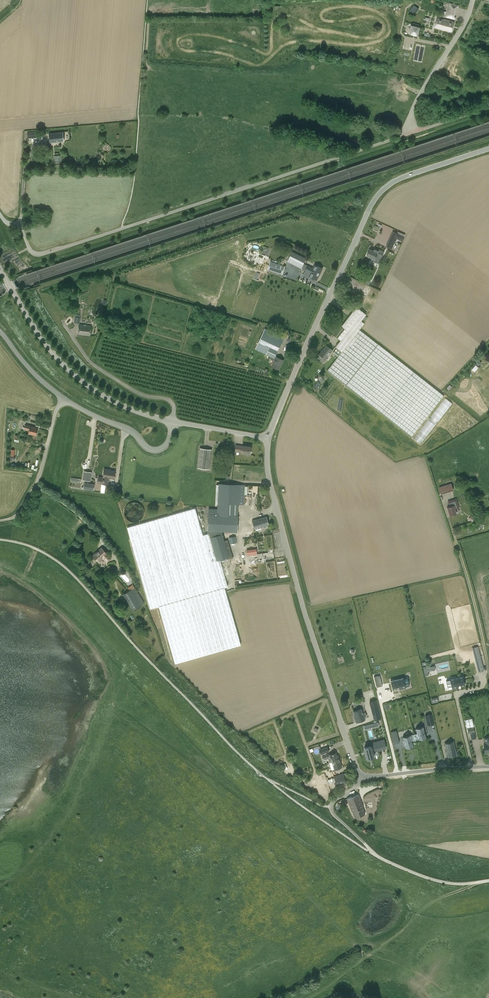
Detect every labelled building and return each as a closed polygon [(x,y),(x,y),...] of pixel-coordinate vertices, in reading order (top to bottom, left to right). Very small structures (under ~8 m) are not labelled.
[(454,19),(457,11),(457,7),(459,8),(459,5),(449,2),(448,8),(445,17),(454,19)] [(414,5),(409,11),(414,15),(419,9),(414,5)] [(451,32),(454,22),(443,19),(443,20),(437,18),(435,27),(441,28),(441,29),(451,32)] [(411,26),(410,33),(417,34),(418,28),(411,26)] [(50,143),(64,141),(63,132),(49,134),(50,143)] [(397,233),(393,231),(391,236),(396,239),(402,241),(405,235),(398,231),(397,233)] [(381,257),(384,252),(374,247),(373,250),(370,249),(367,255),(375,259),(376,255),(381,257)] [(302,266),(306,258),(292,251),(288,259),(302,266)] [(284,266),(270,262),(268,269),(282,274),(284,266)] [(317,280),(323,268),(315,265),(313,268),(307,265),(305,270),(311,273),(309,277),(317,280)] [(366,314),(356,306),(347,319),(353,323),(360,328),(364,323),(361,320),(366,314)] [(345,328),(344,328),(340,325),(338,328),(336,326),(334,328),(337,330),(333,335),(340,340),(335,346),(337,347),(333,353),(338,357),(327,370),(412,437),(444,395),(359,329),(360,328),(353,323),(347,319),(341,325),(345,328)] [(90,335),(91,325),(79,324),(78,334),(90,335)] [(279,369),(283,360),(275,356),(284,337),(265,328),(255,349),(270,356),(269,358),(274,360),(271,366),(279,369)] [(317,358),(322,361),(323,362),(324,362),(325,361),(327,359),(326,359),(333,350),(326,345),(319,354),(319,355),(317,358)] [(414,438),(421,444),(436,424),(436,423),(437,421),(438,422),(452,403),(445,398),(431,416),(431,417),(430,418),(429,418),(414,438)] [(36,435),(38,428),(25,425),(25,427),(23,427),(23,428),(29,430),(28,433),(36,435)] [(250,453),(251,446),(236,445),(235,451),(241,451),(241,452),(250,453)] [(197,467),(209,469),(212,449),(200,447),(197,467)] [(114,478),(115,470),(109,470),(109,469),(104,468),(103,477),(98,476),(98,483),(108,484),(109,478),(114,478)] [(216,484),(215,504),(218,504),(217,508),(208,508),(207,530),(208,530),(221,531),(238,532),(238,515),(238,504),(244,504),(245,484),(218,483),(218,484),(216,484)] [(451,483),(439,487),(441,494),(454,490),(451,483)] [(455,509),(459,508),(456,499),(448,501),(450,506),(447,507),(450,515),(456,513),(455,509)] [(220,559),(229,557),(222,533),(222,534),(221,531),(208,530),(208,533),(203,534),(195,508),(127,527),(150,608),(159,606),(175,663),(241,644),(225,587),(228,586),(220,559)] [(255,529),(269,525),(266,516),(252,520),(255,529)] [(107,562),(110,558),(107,554),(107,553),(102,548),(93,555),(99,561),(103,558),(107,562)] [(132,610),(144,602),(135,586),(123,594),(132,610)] [(474,647),(479,664),(476,664),(477,667),(483,666),(478,646),(474,647)] [(428,665),(427,666),(423,667),(425,676),(429,675),(428,671),(435,669),(434,665),(429,667),(428,665)] [(446,681),(448,690),(452,689),(452,690),(458,689),(458,685),(460,685),(460,686),(465,685),(463,676),(458,677),(458,678),(446,681)] [(394,679),(390,680),(393,689),(397,688),(396,687),(399,686),(399,690),(406,688),(405,687),(409,686),(407,677),(395,680),(394,679)] [(369,701),(372,712),(379,710),(376,699),(369,701)] [(356,722),(365,719),(361,708),(353,711),(356,718),(355,718),(356,722)] [(431,714),(425,715),(428,725),(434,723),(431,714)] [(467,728),(474,726),(472,718),(465,719),(467,728)] [(414,736),(416,743),(427,740),(424,729),(417,731),(418,735),(414,736)] [(413,743),(416,743),(414,736),(404,739),(407,750),(414,748),(413,743)] [(448,757),(457,755),(453,740),(445,742),(448,757)] [(364,747),(367,759),(374,757),(372,750),(381,748),(380,741),(370,743),(371,746),(364,747)] [(324,760),(328,759),(329,762),(339,759),(338,755),(337,755),(335,752),(330,754),(329,753),(322,756),(324,760)] [(329,763),(332,762),(335,769),(342,767),(339,759),(329,762),(329,763)] [(337,786),(346,782),(344,773),(334,776),(337,786)] [(355,817),(365,813),(363,807),(358,793),(347,798),(352,811),(355,817)]
